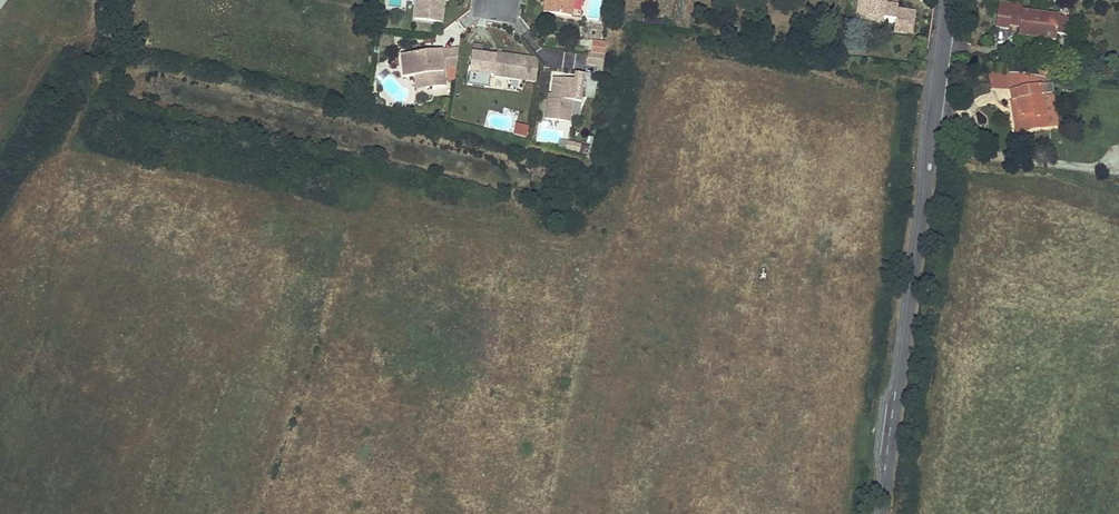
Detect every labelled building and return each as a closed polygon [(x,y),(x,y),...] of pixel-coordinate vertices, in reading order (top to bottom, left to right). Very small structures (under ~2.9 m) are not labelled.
[(414,19),(441,23),(444,2),(441,2),(442,0),(417,0),(414,19)] [(549,14),(572,17),(573,10),(574,0),(551,0),(549,14)] [(573,10),(581,11),(582,0),(574,0),(573,10)] [(856,10),(869,12),(869,15),(884,17),(883,20),(895,21),(894,32),(913,35),(916,13),(897,10),(898,7),(886,6),(886,2),(887,0),(858,0),(856,10)] [(1056,33),(1058,18),(1059,16),(1022,12),(1023,2),(1014,1),(1013,6),(998,4),(995,27),(1009,29),(1009,25),(1019,26),(1018,37),(1032,38),(1033,36),(1039,37),(1038,39),(1055,41),(1056,33)] [(869,12),(856,10),(855,18),(883,22),(883,20),(884,17),(869,15),(869,12)] [(1066,34),(1068,19),(1058,18),(1056,33),(1066,34)] [(591,53),(605,55),(606,44),(592,42),(591,53)] [(537,61),(534,57),(499,53),(498,54),(498,58),(493,57),(493,53),(482,52),(483,47),(473,46),(469,73),(515,79),(534,82),(537,61)] [(459,49),(401,55),(403,77),(415,76),(431,74),(433,88),(446,86),(443,66),(448,67),(446,69),(448,82),(454,81),(456,68),(459,49)] [(587,64),(598,65),(597,71),(603,72),(605,55),(591,53),(588,53),(587,64)] [(1039,77),(1049,78),(1049,71),(1040,70),(1040,72),(1039,77)] [(1049,78),(1039,77),(1030,76),(1007,73),(1008,81),(1011,80),(1013,90),(1010,91),(1012,102),(1017,101),(1023,132),(1048,128),(1042,97),(1053,95),(1050,78),(1049,78)] [(415,76),(417,90),(433,88),(431,74),(415,76)] [(575,81),(563,79),(562,86),(553,84),(551,100),(548,99),(545,119),(570,123),(573,102),(582,103),(585,75),(576,74),(575,81)] [(380,100),(378,96),(374,95),(372,103),(379,104),(380,100)] [(1048,128),(1058,126),(1053,95),(1042,97),(1048,128)] [(1017,133),(1023,132),(1017,101),(1012,102),(1017,133)] [(529,126),(516,123),(514,134),(526,137),(529,126)] [(588,146),(561,141),(559,150),(586,155),(588,146)] [(558,196),(562,197),(566,198),(569,185),(561,184),(558,196)]
